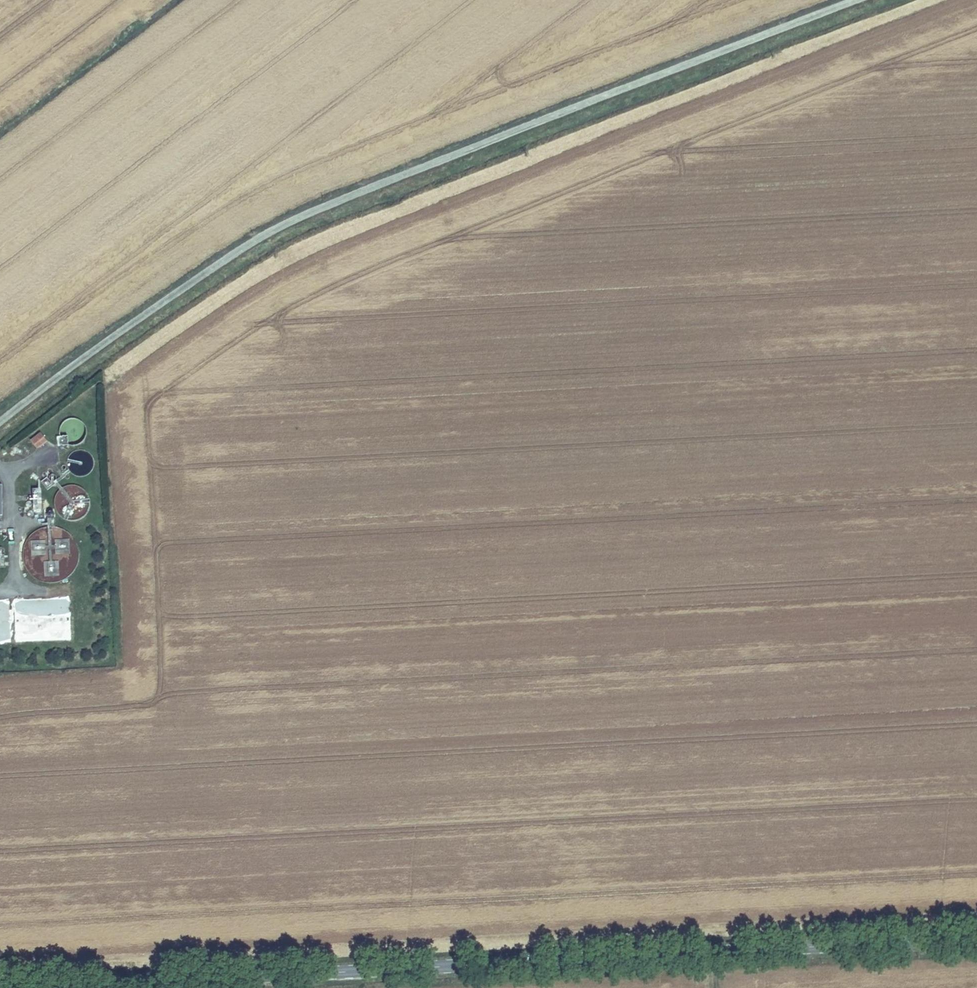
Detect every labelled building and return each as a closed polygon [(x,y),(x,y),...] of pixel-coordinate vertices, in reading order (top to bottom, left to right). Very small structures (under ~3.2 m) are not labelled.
[(30,443),(36,450),(46,442),(41,435),(30,443)] [(43,479),(45,489),(55,488),(54,478),(43,479)] [(26,486),(27,509),(28,511),(31,512),(34,512),(36,510),(36,508),(35,486),(26,486)] [(64,633),(69,601),(68,598),(52,601),(41,600),(39,600),(34,600),(8,604),(25,607),(23,616),(20,617),(19,624),(44,627),(22,631),(20,641),(26,641),(42,638),(42,633),(54,635),(64,633)]
